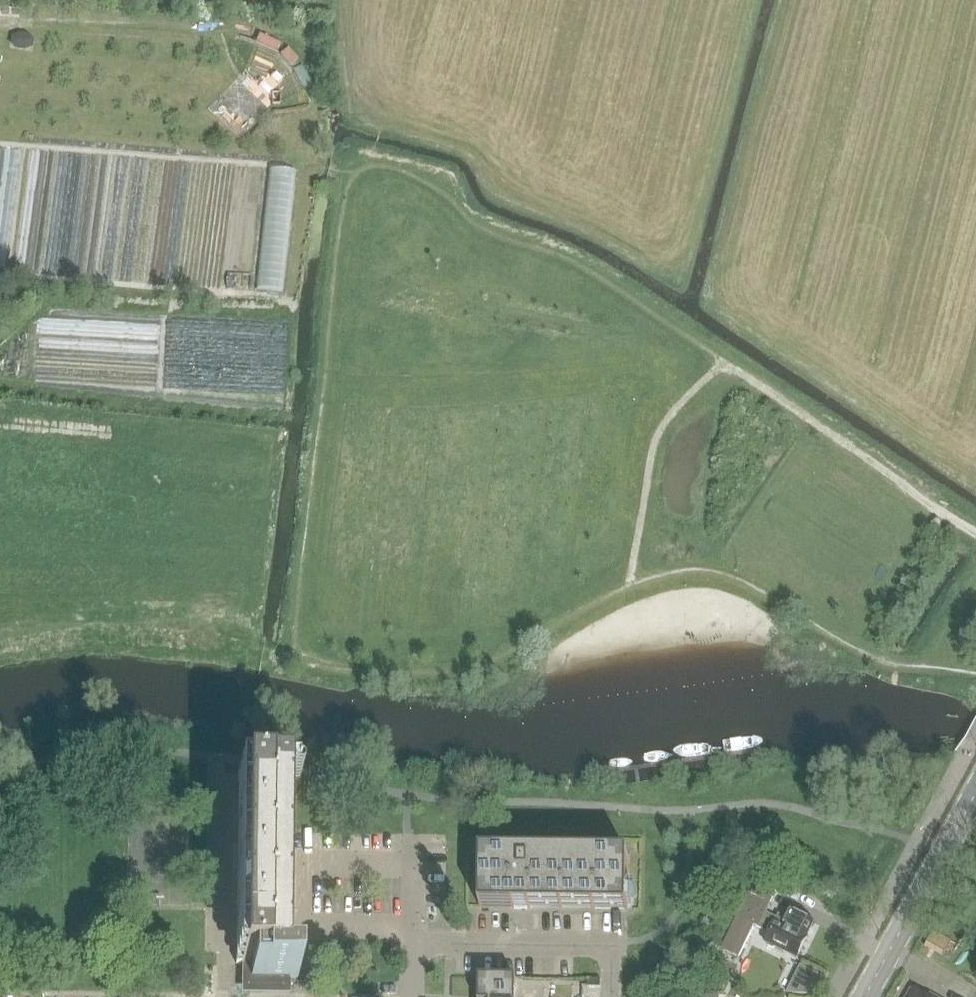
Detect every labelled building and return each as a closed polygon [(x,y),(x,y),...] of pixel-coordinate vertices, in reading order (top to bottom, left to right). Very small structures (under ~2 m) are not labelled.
[(259,35),(256,43),(277,52),(281,44),(259,35)] [(287,50),(281,56),(290,66),(297,61),(287,50)] [(301,67),(293,71),(304,91),(312,87),(301,67)] [(256,268),(266,167),(241,165),(231,265),(256,268)] [(287,774),(238,774),(237,873),(237,964),(246,964),(246,986),(285,987),(285,978),(297,978),(297,963),(286,964),(286,873),(287,774)] [(627,910),(628,854),(480,853),(480,908),(627,910)] [(755,927),(770,934),(766,941),(797,957),(814,924),(789,911),(786,917),(780,914),(777,919),(766,913),(776,893),(755,882),(722,949),(739,958),(755,927)] [(809,994),(819,974),(800,965),(787,993),(809,994)] [(478,996),(516,996),(516,978),(479,978),(478,996)] [(600,979),(587,979),(587,988),(600,988),(600,979)] [(929,993),(927,996),(911,988),(906,996),(935,996),(929,993)]
